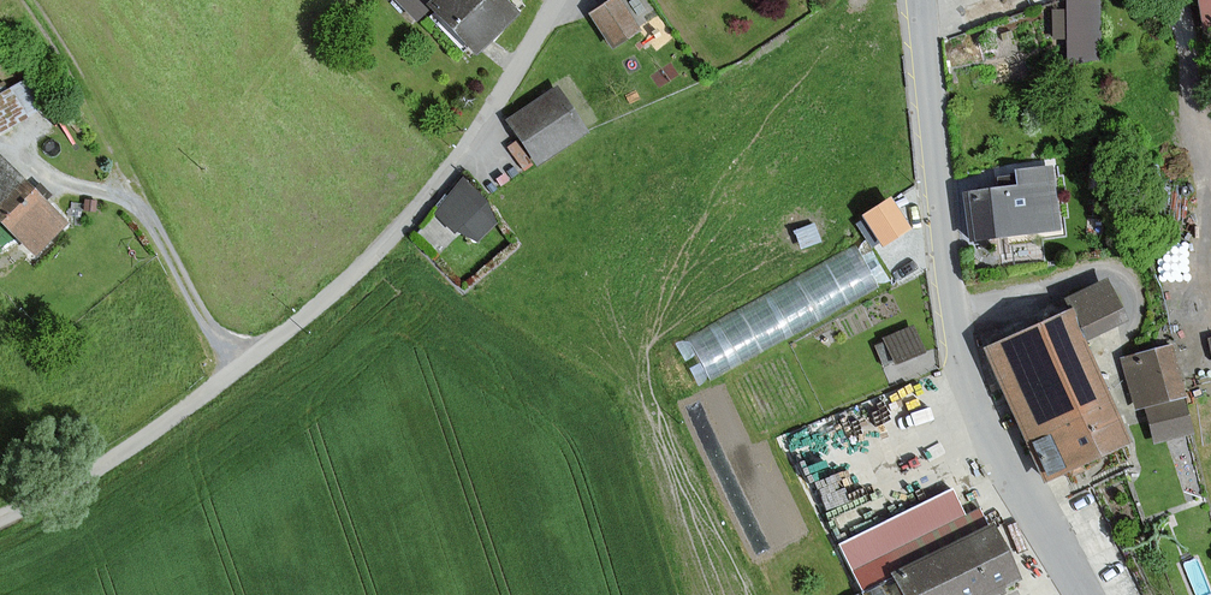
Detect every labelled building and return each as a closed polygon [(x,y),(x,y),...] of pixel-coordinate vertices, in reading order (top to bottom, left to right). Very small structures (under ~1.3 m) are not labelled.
[(507,0),(396,0),(418,20),(430,7),(476,54),(519,12),(507,0)] [(621,0),(612,0),(592,14),(616,49),(642,31),(621,0)] [(1052,3),(1053,32),(1069,32),(1070,56),(1101,55),(1099,0),(1068,0),(1068,3),(1052,3)] [(1202,31),(1210,30),(1210,0),(1198,0),(1202,31)] [(0,89),(0,121),(33,104),(20,79),(0,89)] [(589,132),(559,85),(506,119),(537,166),(589,132)] [(0,157),(0,218),(38,254),(68,222),(0,157)] [(1054,168),(1018,172),(1019,186),(967,191),(972,238),(1060,229),(1054,168)] [(499,220),(459,181),(417,225),(441,248),(464,225),(480,240),(499,220)] [(912,228),(893,199),(867,216),(885,245),(912,228)] [(862,248),(686,327),(705,370),(881,290),(862,248)] [(1128,321),(1109,280),(1070,298),(1075,309),(1089,339),(1128,321)] [(987,349),(1047,482),(1136,442),(1089,339),(1075,309),(987,349)] [(882,332),(891,359),(925,347),(916,320),(882,332)] [(1188,397),(1174,345),(1125,358),(1139,410),(1147,407),(1188,397)] [(1197,434),(1188,397),(1147,407),(1157,444),(1197,434)] [(828,505),(848,497),(840,477),(820,485),(828,505)] [(1016,579),(991,529),(988,530),(979,511),(967,517),(954,489),(838,545),(861,593),(856,594),(984,594),(1016,579)]
